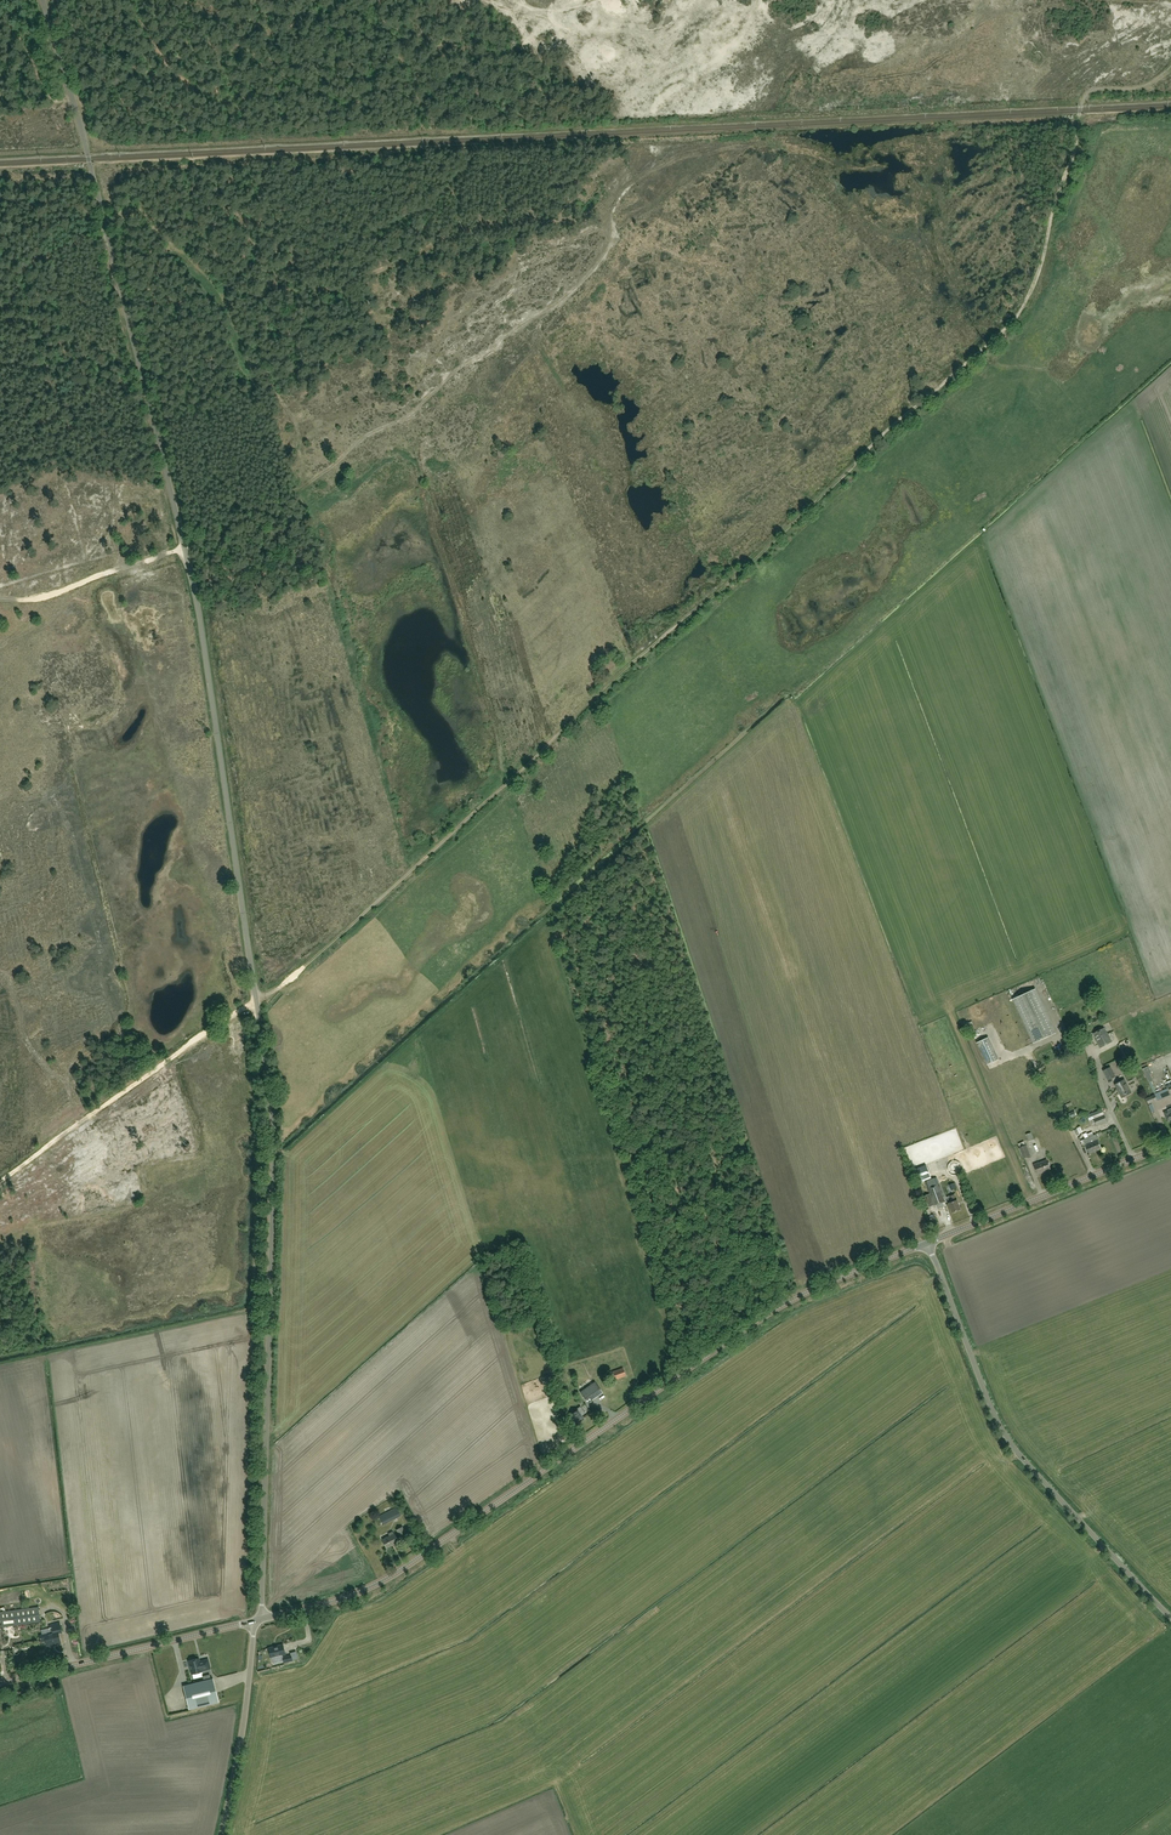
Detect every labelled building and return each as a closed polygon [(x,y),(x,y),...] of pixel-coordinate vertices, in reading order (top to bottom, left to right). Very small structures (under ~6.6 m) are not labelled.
[(1012,999),(1033,1043),(1055,1033),(1035,989),(1012,999)] [(1100,1048),(1112,1042),(1108,1033),(1107,1033),(1104,1028),(1093,1033),(1097,1040),(1096,1041),(1100,1048)] [(977,1043),(987,1065),(999,1060),(989,1038),(977,1043)] [(1119,1059),(1117,1068),(1125,1069),(1126,1060),(1119,1059)] [(1103,1071),(1108,1081),(1116,1076),(1111,1067),(1103,1071)] [(1122,1098),(1131,1093),(1124,1080),(1115,1085),(1122,1098)] [(1163,1092),(1163,1090),(1145,1098),(1148,1104),(1157,1100),(1158,1101),(1166,1097),(1165,1097),(1167,1096),(1167,1098),(1170,1096),(1168,1090),(1163,1092)] [(1062,1104),(1064,1108),(1072,1105),(1070,1100),(1062,1104)] [(1107,1121),(1104,1115),(1102,1109),(1087,1115),(1089,1121),(1093,1119),(1096,1126),(1107,1121)] [(1083,1132),(1080,1127),(1077,1128),(1073,1130),(1076,1136),(1080,1134),(1083,1132)] [(1089,1154),(1101,1149),(1096,1135),(1084,1139),(1089,1154)] [(1026,1145),(1019,1148),(1023,1159),(1031,1156),(1026,1145)] [(1042,1172),(1050,1169),(1047,1160),(1038,1164),(1038,1163),(1034,1165),(1038,1175),(1042,1173),(1042,1172)] [(926,1165),(915,1170),(920,1182),(931,1178),(926,1165)] [(942,1192),(937,1177),(925,1181),(930,1193),(923,1196),(928,1208),(945,1201),(941,1193),(942,1192)] [(949,1203),(952,1212),(960,1209),(957,1200),(956,1200),(954,1195),(950,1196),(952,1202),(949,1203)] [(951,1216),(949,1213),(947,1214),(944,1211),(938,1215),(943,1222),(951,1216)] [(613,1381),(626,1376),(623,1368),(610,1372),(613,1381)] [(587,1402),(602,1392),(595,1382),(580,1392),(587,1402)] [(576,1409),(577,1410),(571,1415),(571,1416),(570,1417),(572,1419),(573,1419),(577,1424),(583,1419),(581,1416),(585,1413),(580,1406),(576,1409)] [(401,1516),(397,1508),(397,1507),(391,1510),(379,1516),(383,1525),(401,1516)] [(400,1537),(406,1534),(402,1527),(396,1530),(400,1537)] [(394,1544),(399,1542),(394,1534),(393,1534),(392,1532),(389,1534),(390,1536),(382,1540),(386,1548),(394,1544)] [(40,1622),(39,1607),(0,1612),(0,1620),(1,1619),(2,1627),(40,1622)] [(58,1633),(62,1632),(59,1622),(48,1625),(49,1628),(50,1633),(40,1636),(41,1642),(46,1641),(47,1646),(54,1644),(54,1646),(61,1644),(58,1633)] [(271,1658),(285,1654),(283,1645),(269,1648),(271,1658)] [(190,1660),(188,1661),(192,1674),(202,1672),(202,1671),(210,1669),(208,1660),(200,1662),(199,1658),(194,1659),(193,1658),(190,1659),(190,1660)] [(213,1679),(183,1686),(189,1710),(219,1702),(213,1679)]
